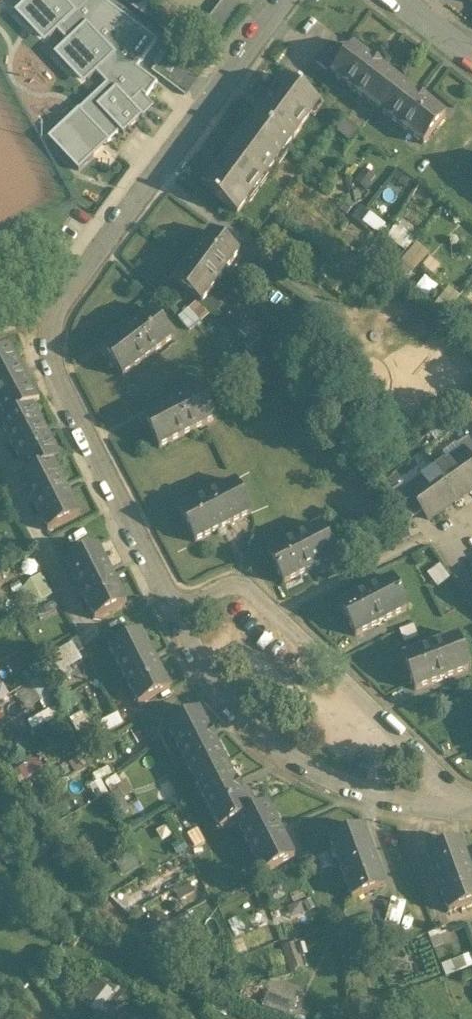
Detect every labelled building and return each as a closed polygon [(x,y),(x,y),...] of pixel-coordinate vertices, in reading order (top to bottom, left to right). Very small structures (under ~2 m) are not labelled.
[(146,99),(158,84),(138,69),(158,41),(102,0),(27,0),(28,1),(15,13),(29,28),(34,24),(49,40),(58,32),(67,43),(54,55),(68,70),(74,65),(89,82),(97,74),(107,85),(48,140),(79,172),(94,158),(89,153),(104,140),(108,144),(121,132),(124,136),(144,117),(132,105),(142,95),(146,99)] [(150,17),(159,25),(173,7),(164,0),(150,17)] [(239,7),(230,0),(218,0),(194,31),(210,44),(239,7)] [(159,25),(158,26),(167,33),(168,33),(169,32),(182,14),(173,7),(159,25)] [(182,14),(169,32),(178,39),(192,22),(182,14)] [(331,45),(317,64),(326,71),(341,52),(331,45)] [(372,61),(353,47),(331,75),(377,110),(399,82),(381,68),(382,67),(373,59),(372,61)] [(284,79),(203,189),(216,198),(215,199),(236,216),(247,201),(265,176),(266,176),(293,139),(294,140),(302,129),(301,129),(319,104),(299,89),(299,90),(284,79)] [(428,102),(419,94),(417,96),(399,82),(377,110),(424,146),(445,117),(427,103),(428,102)] [(132,105),(144,117),(154,108),(146,99),(142,95),(132,105)] [(409,248),(413,233),(392,227),(388,242),(409,248)] [(240,254),(211,232),(173,283),(202,304),(240,254)] [(410,272),(428,255),(417,243),(398,260),(410,272)] [(187,328),(197,320),(188,308),(177,316),(187,328)] [(152,311),(102,349),(124,378),(174,339),(152,311)] [(10,348),(0,354),(0,407),(7,420),(32,407),(39,403),(10,348)] [(201,389),(143,417),(159,449),(217,421),(201,389)] [(58,459),(32,407),(7,420),(0,423),(26,475),(53,462),(58,459)] [(469,438),(457,446),(462,452),(463,452),(471,464),(471,442),(469,438)] [(435,472),(457,501),(471,491),(471,464),(463,452),(462,452),(435,472)] [(26,475),(22,478),(48,531),(79,516),(53,462),(26,475)] [(409,491),(408,492),(422,512),(429,521),(457,501),(435,472),(409,491)] [(232,484),(179,511),(195,543),(249,516),(232,484)] [(422,512),(408,492),(409,491),(404,484),(392,492),(412,519),(422,512)] [(321,526),(267,553),(283,585),(337,558),(321,526)] [(128,604),(99,547),(66,563),(95,620),(128,604)] [(16,586),(26,606),(52,593),(42,573),(16,586)] [(393,578),(339,605),(355,637),(409,610),(393,578)] [(171,689),(142,632),(109,649),(138,706),(171,689)] [(458,636),(403,657),(415,690),(471,669),(458,636)] [(50,679),(82,672),(77,643),(44,650),(50,679)] [(235,782),(199,711),(167,727),(219,829),(235,821),(251,813),(241,793),(242,792),(237,781),(235,782)] [(109,788),(117,800),(132,790),(124,778),(109,788)] [(251,813),(235,821),(263,875),(295,858),(267,805),(251,813)] [(385,887),(363,827),(329,840),(351,900),(385,887)] [(460,841),(426,853),(448,914),(471,905),(471,875),(460,841)] [(283,944),(283,966),(301,966),(301,944),(283,944)] [(440,964),(445,976),(471,964),(471,957),(470,951),(440,964)] [(104,1018),(113,1018),(131,998),(109,981),(105,987),(99,982),(82,1002),(104,1018)] [(266,993),(264,1008),(293,1012),(295,997),(266,993)]
